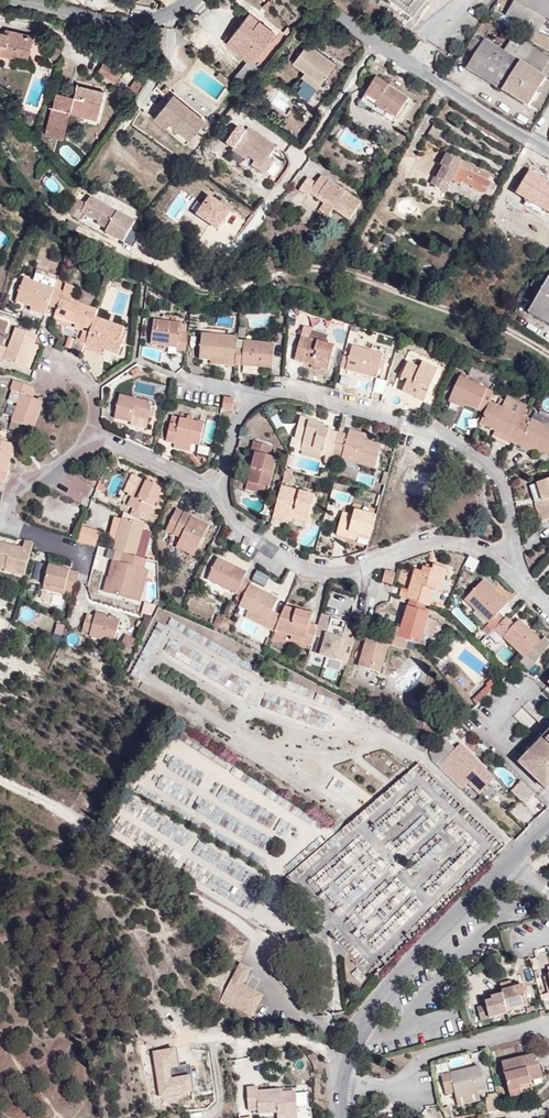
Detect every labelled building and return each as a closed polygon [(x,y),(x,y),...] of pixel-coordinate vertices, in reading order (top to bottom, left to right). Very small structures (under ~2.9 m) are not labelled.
[(408,11),(416,0),(391,0),(408,11)] [(509,1),(542,19),(548,23),(548,0),(510,0),(509,1)] [(266,13),(274,5),(270,1),(262,8),(266,13)] [(533,34),(542,19),(509,1),(501,17),(533,34)] [(261,22),(249,12),(243,21),(255,30),(261,22)] [(31,26),(10,20),(8,27),(0,25),(0,42),(14,45),(15,40),(27,42),(31,26)] [(258,60),(271,43),(277,35),(261,22),(255,30),(243,21),(232,37),(258,60)] [(258,60),(232,37),(226,33),(221,40),(254,65),(258,60)] [(321,76),(336,55),(307,34),(291,54),(303,64),(321,76)] [(538,73),(547,57),(511,35),(502,51),(538,73)] [(52,51),(55,38),(48,36),(45,50),(52,51)] [(538,73),(502,51),(481,39),(477,46),(471,55),(463,70),(525,107),(527,105),(539,83),(543,76),(538,73)] [(471,55),(477,46),(467,40),(462,49),(471,55)] [(267,67),(281,50),(271,43),(258,60),(267,67)] [(118,67),(103,57),(97,66),(113,76),(118,67)] [(249,90),(261,75),(247,64),(234,79),(249,90)] [(321,76),(303,64),(300,69),(318,80),(321,76)] [(222,75),(213,68),(209,73),(218,80),(222,75)] [(318,80),(300,69),(291,80),(308,93),(318,80)] [(406,92),(374,70),(357,96),(371,105),(375,100),(386,107),(394,112),(406,92)] [(218,80),(226,86),(230,81),(222,75),(218,80)] [(134,79),(129,89),(137,93),(141,83),(134,79)] [(98,116),(101,89),(88,87),(88,82),(72,80),(69,94),(68,102),(55,100),(52,123),(47,123),(45,136),(65,138),(68,113),(69,105),(85,107),(84,114),(98,116)] [(534,108),(547,87),(539,83),(527,105),(534,108)] [(191,110),(195,105),(173,87),(160,102),(170,111),(169,113),(190,131),(201,118),(191,110)] [(68,102),(69,94),(56,93),(55,100),(68,102)] [(275,93),(271,106),(288,112),(292,98),(275,93)] [(382,113),(386,107),(375,100),(371,105),(382,113)] [(190,131),(169,113),(170,111),(160,102),(154,109),(154,112),(186,137),(190,131)] [(84,114),(85,107),(69,105),(68,113),(84,114)] [(205,114),(195,105),(191,110),(201,118),(205,114)] [(275,141),(247,122),(244,126),(237,121),(225,138),(232,143),(234,142),(247,151),(262,161),(275,141)] [(347,128),(337,139),(354,155),(364,145),(347,128)] [(435,144),(441,133),(431,128),(425,139),(435,144)] [(247,151),(234,142),(232,143),(231,146),(245,155),(247,151)] [(490,182),(441,155),(434,167),(436,171),(431,180),(447,188),(449,185),(457,190),(459,187),(481,200),(490,182)] [(360,197),(320,170),(315,178),(307,172),(298,185),(307,191),(309,189),(311,185),(325,195),(322,198),(318,205),(327,211),(332,204),(348,215),(360,197)] [(530,170),(517,190),(548,209),(548,182),(530,170)] [(441,198),(447,188),(431,180),(427,190),(441,198)] [(325,195),(311,185),(309,189),(322,198),(325,195)] [(123,217),(80,189),(74,199),(60,190),(51,206),(66,216),(70,210),(83,217),(81,220),(90,225),(91,229),(111,240),(123,217)] [(196,221),(231,240),(244,216),(208,198),(196,221)] [(55,297),(56,295),(48,292),(51,282),(52,279),(32,270),(27,282),(18,279),(10,303),(26,309),(34,312),(32,317),(38,320),(43,308),(50,311),(55,297)] [(542,272),(520,312),(548,328),(548,275),(542,272)] [(56,295),(59,286),(51,282),(48,292),(56,295)] [(68,302),(71,291),(59,286),(56,295),(55,297),(68,302)] [(87,306),(90,298),(81,295),(79,303),(87,306)] [(82,330),(89,311),(68,302),(55,297),(50,311),(48,317),(82,330)] [(32,317),(34,312),(26,309),(24,314),(32,317)] [(114,340),(118,330),(90,318),(80,345),(78,349),(86,352),(88,346),(100,351),(114,357),(117,350),(111,348),(114,340)] [(178,357),(182,334),(178,333),(178,327),(146,323),(144,347),(169,351),(169,356),(178,357)] [(30,337),(8,328),(0,346),(0,361),(17,368),(30,337)] [(321,345),(323,337),(306,332),(304,340),(321,345)] [(218,342),(218,335),(195,333),(192,339),(218,342)] [(80,345),(83,337),(76,335),(74,343),(80,345)] [(24,371),(34,348),(31,347),(33,338),(30,337),(17,368),(24,371)] [(322,371),(329,347),(304,340),(295,337),(288,361),(322,371)] [(228,349),(228,343),(218,342),(192,339),(190,362),(202,363),(217,364),(217,371),(225,372),(228,349)] [(117,350),(120,342),(114,340),(111,348),(117,350)] [(74,360),(80,345),(74,343),(71,342),(65,356),(74,360)] [(263,370),(265,345),(235,344),(235,349),(228,349),(226,367),(263,370)] [(97,357),(100,351),(88,346),(86,352),(97,357)] [(377,361),(380,353),(367,349),(364,357),(377,361)] [(369,385),(377,361),(364,357),(345,350),(343,356),(339,355),(333,374),(369,385)] [(415,361),(403,355),(399,365),(411,371),(415,361)] [(420,403),(432,370),(415,361),(411,371),(399,365),(396,374),(404,378),(401,384),(397,393),(420,403)] [(217,371),(217,364),(202,363),(202,370),(217,371)] [(401,384),(404,378),(396,374),(393,380),(401,384)] [(339,379),(332,377),(329,387),(336,389),(339,379)] [(465,413),(475,391),(449,379),(438,400),(465,413)] [(27,433),(37,405),(24,399),(27,388),(9,381),(5,390),(15,394),(11,406),(4,423),(27,433)] [(11,406),(15,394),(5,390),(1,402),(11,406)] [(223,413),(227,400),(218,397),(213,411),(223,413)] [(141,421),(145,406),(112,398),(107,421),(126,426),(128,418),(141,421)] [(510,419),(512,414),(502,409),(499,414),(479,404),(469,425),(482,432),(499,440),(510,419)] [(323,455),(329,435),(300,426),(302,420),(289,415),(282,438),(293,442),(292,445),(316,452),(314,457),(322,459),(323,455)] [(138,431),(141,421),(128,418),(126,426),(125,428),(138,431)] [(533,458),(544,435),(510,419),(499,440),(497,445),(504,449),(507,444),(521,451),(533,458)] [(192,447),(195,427),(189,426),(187,422),(174,420),(170,422),(163,421),(158,445),(170,448),(171,443),(192,447)] [(311,429),(312,423),(302,420),(300,426),(311,429)] [(358,445),(360,436),(341,430),(339,438),(358,445)] [(497,445),(499,440),(482,432),(479,440),(496,448),(497,445)] [(368,473),(376,446),(364,442),(363,446),(358,445),(339,438),(329,435),(323,455),(329,456),(328,461),(368,473)] [(263,484),(270,458),(265,457),(267,446),(244,441),(242,451),(247,452),(244,467),(241,479),(263,484)] [(521,451),(507,444),(504,449),(518,456),(521,451)] [(314,457),(316,452),(292,445),(290,453),(313,461),(314,457)] [(244,467),(247,452),(242,451),(238,466),(244,467)] [(548,464),(548,455),(540,458),(542,467),(548,464)] [(136,523),(154,489),(131,478),(117,504),(124,508),(121,515),(130,520),(136,523)] [(261,493),(263,484),(241,479),(239,487),(261,493)] [(545,479),(527,484),(532,503),(523,505),(529,523),(548,517),(548,493),(545,479)] [(301,516),(309,490),(275,480),(265,516),(275,519),(278,509),(301,516)] [(98,493),(99,488),(95,486),(96,485),(91,483),(88,488),(98,493)] [(532,503),(527,484),(518,487),(523,505),(532,503)] [(186,552),(200,526),(168,509),(156,530),(175,542),(173,545),(186,552)] [(301,516),(278,509),(275,519),(288,522),(290,518),(300,521),(301,516)] [(359,540),(365,518),(344,511),(336,534),(350,539),(350,537),(359,540)] [(130,520),(115,512),(114,517),(139,524),(136,523),(130,520)] [(336,534),(341,518),(331,515),(324,537),(334,540),(336,534)] [(130,558),(139,524),(114,517),(113,522),(108,544),(106,552),(118,555),(130,558)] [(108,544),(113,522),(107,520),(101,543),(108,544)] [(91,549),(95,534),(75,529),(71,544),(91,549)] [(347,545),(350,539),(336,534),(334,540),(347,545)] [(24,543),(13,541),(12,546),(9,557),(0,555),(0,573),(15,577),(24,543)] [(12,546),(1,544),(0,547),(0,555),(9,557),(12,546)] [(116,565),(118,555),(106,552),(101,552),(100,561),(106,562),(98,594),(103,595),(111,563),(116,565)] [(122,600),(132,566),(141,568),(143,561),(130,558),(118,555),(116,565),(111,563),(103,595),(122,600)] [(241,577),(235,574),(237,570),(208,557),(196,578),(231,596),(239,581),(241,577)] [(465,569),(474,572),(477,562),(468,559),(465,569)] [(430,588),(438,567),(430,562),(421,561),(419,562),(411,561),(409,565),(404,564),(394,595),(421,604),(427,587),(430,588)] [(62,593),(68,571),(36,564),(29,590),(51,595),(52,592),(62,593)] [(380,581),(384,568),(373,565),(368,577),(380,581)] [(135,604),(146,570),(141,568),(132,566),(122,600),(135,604)] [(394,586),(395,573),(384,572),(383,585),(394,586)] [(252,584),(267,589),(270,578),(255,573),(252,584)] [(495,602),(471,577),(451,597),(475,621),(473,624),(473,625),(478,630),(480,628),(487,622),(491,618),(485,611),(495,602)] [(264,607),(268,595),(239,581),(231,596),(227,605),(252,617),(249,623),(263,630),(272,611),(264,607)] [(332,591),(325,613),(346,621),(354,599),(332,591)] [(301,616),(301,609),(285,603),(282,610),(301,616)] [(420,617),(421,612),(397,605),(391,624),(387,622),(382,637),(412,645),(415,633),(420,617)] [(307,626),(301,624),(301,616),(282,610),(274,606),(263,630),(293,636),(291,642),(301,645),(307,626)] [(249,623),(252,617),(236,610),(233,616),(248,624),(249,623)] [(100,643),(108,619),(86,611),(82,614),(75,612),(70,629),(77,632),(79,636),(100,643)] [(202,622),(215,628),(219,620),(206,613),(202,622)] [(347,625),(336,621),(334,628),(331,627),(328,626),(320,623),(322,617),(311,613),(304,634),(309,636),(304,651),(331,660),(336,644),(341,646),(347,625)] [(495,629),(502,622),(495,614),(491,618),(487,622),(495,629)] [(330,620),(322,617),(320,623),(328,626),(330,620)] [(427,620),(420,617),(415,633),(423,635),(427,620)] [(529,639),(507,617),(502,622),(495,629),(487,622),(480,628),(489,637),(509,657),(513,653),(523,661),(538,641),(532,635),(529,639)] [(60,645),(65,627),(57,625),(52,643),(60,645)] [(473,636),(478,630),(473,625),(465,634),(470,639),(473,636)] [(473,636),(477,642),(479,640),(483,644),(489,637),(480,628),(478,630),(473,636)] [(125,637),(114,631),(105,650),(116,655),(125,637)] [(291,642),(293,636),(280,634),(279,637),(291,642)] [(371,675),(380,647),(397,651),(400,642),(382,637),(371,634),(367,642),(355,638),(345,665),(371,675)] [(467,642),(472,647),(478,642),(477,642),(473,636),(470,639),(467,642)] [(173,654),(178,645),(170,640),(165,649),(173,654)] [(471,699),(491,680),(484,674),(479,678),(481,680),(467,694),(471,699)] [(535,735),(536,737),(548,724),(548,721),(535,735)] [(536,737),(535,735),(519,751),(546,777),(548,774),(548,724),(536,737)] [(491,775),(454,738),(450,741),(438,730),(419,748),(459,787),(466,780),(476,790),(491,775)] [(540,783),(546,777),(519,751),(513,757),(540,783)] [(532,812),(542,801),(515,775),(505,785),(532,812)] [(500,817),(488,805),(483,810),(494,822),(500,817)] [(312,920),(301,908),(295,916),(304,927),(312,920)] [(237,966),(220,1001),(252,1016),(259,1001),(238,991),(240,986),(247,971),(237,966)] [(528,1007),(523,984),(512,987),(511,980),(501,982),(502,994),(507,1012),(507,1013),(528,1007)] [(240,986),(238,991),(259,1001),(262,996),(240,986)] [(507,1012),(502,994),(482,999),(482,1003),(476,1005),(479,1020),(507,1013),(507,1012)] [(176,1048),(152,1051),(158,1097),(193,1092),(189,1065),(178,1066),(176,1048)] [(537,1062),(536,1058),(529,1053),(522,1055),(524,1065),(537,1062)] [(541,1076),(537,1062),(524,1065),(522,1055),(500,1060),(506,1089),(518,1087),(517,1083),(528,1081),(528,1078),(541,1076)] [(480,1090),(475,1065),(446,1070),(446,1074),(450,1092),(450,1096),(473,1091),(480,1090)] [(450,1092),(446,1074),(436,1076),(440,1094),(450,1092)] [(530,1092),(528,1081),(517,1083),(518,1087),(506,1089),(507,1096),(530,1092)] [(295,1112),(294,1088),(276,1089),(275,1086),(259,1087),(258,1085),(246,1085),(248,1110),(255,1110),(258,1112),(274,1112),(274,1113),(295,1112)] [(475,1102),(473,1091),(450,1096),(452,1107),(475,1102)] [(484,1112),(495,1110),(492,1096),(482,1098),(484,1112)] [(440,1108),(447,1117),(450,1117),(445,1107),(440,1108)]
